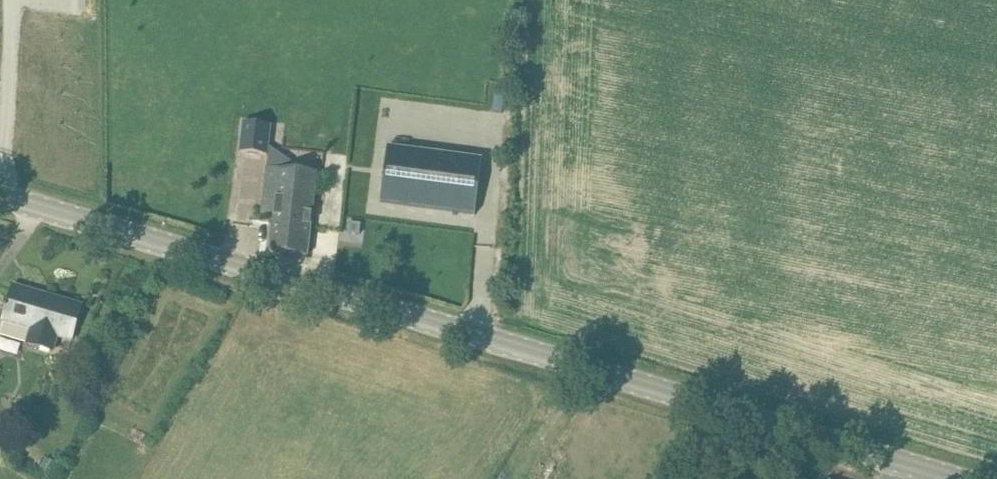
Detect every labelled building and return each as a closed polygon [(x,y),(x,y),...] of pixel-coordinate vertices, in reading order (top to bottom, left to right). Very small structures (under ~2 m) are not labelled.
[(267,155),(268,146),(271,125),(245,122),(241,152),(267,155)] [(388,147),(381,202),(476,215),(483,159),(388,147)] [(307,257),(317,172),(280,169),(270,253),(307,257)] [(361,225),(349,223),(348,233),(360,235),(361,225)] [(41,299),(12,290),(8,305),(6,305),(5,308),(7,308),(3,321),(4,321),(0,336),(52,352),(57,337),(72,341),(81,310),(66,306),(68,301),(43,294),(41,299)]
